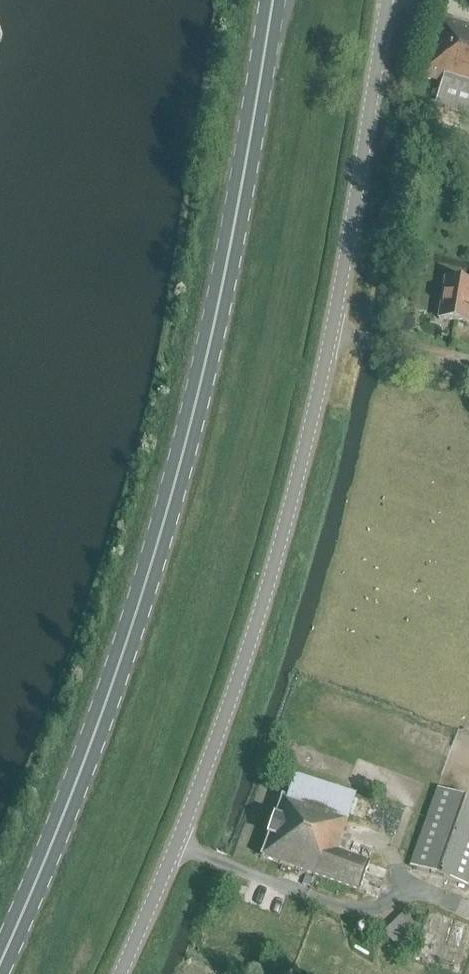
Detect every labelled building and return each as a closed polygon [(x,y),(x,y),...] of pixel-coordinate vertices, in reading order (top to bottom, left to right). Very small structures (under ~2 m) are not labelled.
[(434,105),(468,116),(468,28),(437,18),(418,75),(441,83),(434,105)] [(467,324),(468,314),(468,284),(445,280),(439,319),(467,324)] [(348,816),(346,815),(354,792),(293,771),(285,794),(280,792),(258,856),(378,898),(388,868),(370,862),(376,845),(342,833),(348,816)] [(468,885),(468,882),(468,800),(438,789),(411,865),(468,885)] [(383,934),(399,950),(416,933),(404,923),(409,918),(404,914),(400,918),(399,917),(383,934)]
